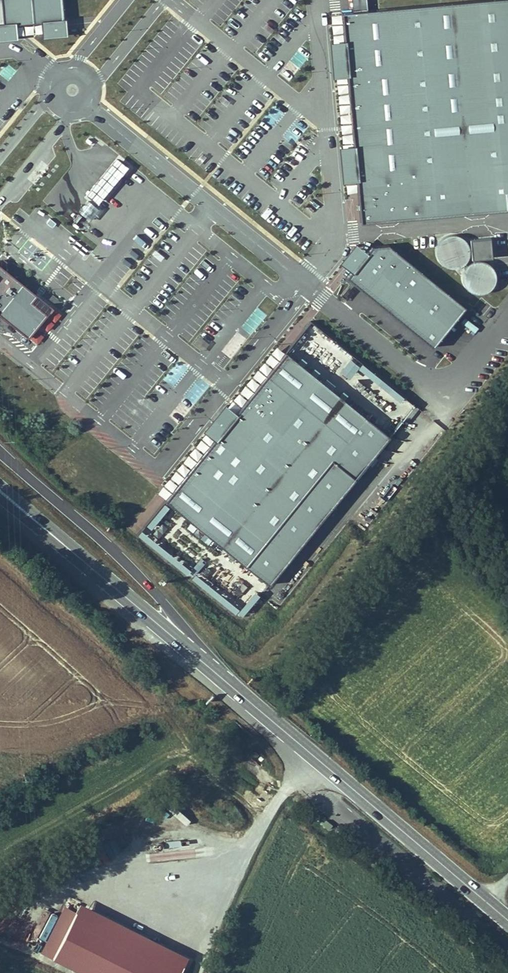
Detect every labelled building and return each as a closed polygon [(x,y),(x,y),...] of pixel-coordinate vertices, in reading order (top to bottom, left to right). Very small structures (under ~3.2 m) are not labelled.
[(21,27),(43,25),(41,0),(0,0),(0,29),(21,27)] [(329,18),(332,47),(336,81),(342,151),(345,186),(349,229),(493,216),(492,199),(507,198),(507,23),(506,1),(329,18)] [(43,25),(21,27),(22,40),(45,38),(43,25)] [(317,48),(320,83),(336,81),(332,47),(317,48)] [(342,151),(327,153),(330,188),(345,186),(342,151)] [(116,156),(86,193),(98,202),(127,165),(116,156)] [(90,199),(80,209),(90,218),(99,208),(90,199)] [(492,258),(490,236),(467,239),(466,234),(438,237),(442,268),(459,266),(461,290),(495,286),(492,258)] [(419,353),(451,314),(373,253),(357,255),(333,286),(419,353)] [(0,265),(0,313),(29,336),(48,313),(32,301),(37,294),(0,265)] [(222,351),(231,358),(246,340),(237,332),(222,351)] [(400,421),(413,404),(351,354),(339,368),(351,377),(357,369),(378,385),(372,392),(387,405),(379,415),(388,423),(394,416),(400,421)] [(376,442),(273,360),(155,507),(257,590),(376,442)] [(168,372),(164,380),(175,386),(179,377),(168,372)] [(360,401),(370,389),(357,377),(346,389),(360,401)] [(234,591),(240,597),(249,589),(244,583),(234,591)] [(185,824),(189,819),(166,797),(161,802),(185,824)] [(125,830),(127,841),(138,840),(137,828),(125,830)] [(189,954),(81,899),(52,956),(86,972),(179,972),(189,954)]
